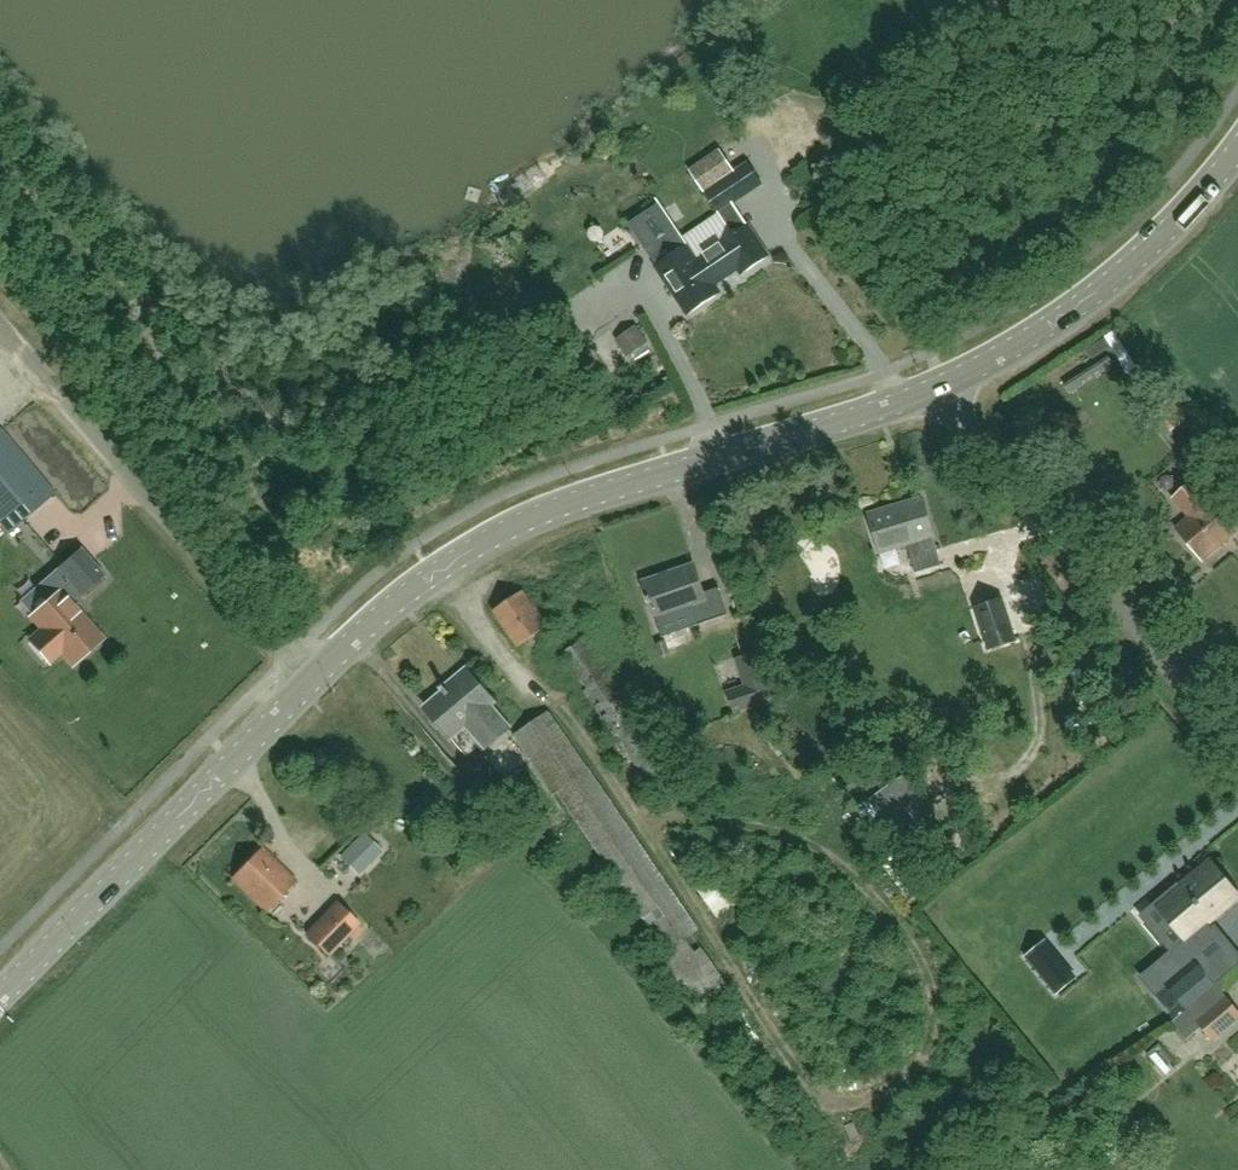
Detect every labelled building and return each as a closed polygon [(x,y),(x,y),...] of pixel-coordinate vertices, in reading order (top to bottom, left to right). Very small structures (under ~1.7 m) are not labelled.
[(762,183),(749,163),(735,172),(721,152),(693,171),(707,191),(720,211),(735,234),(721,243),(738,269),(742,274),(769,256),(733,203),(762,183)] [(669,242),(676,252),(656,266),(688,314),(720,293),(715,284),(738,269),(721,243),(698,259),(681,234),(669,242)] [(8,534),(55,494),(1,429),(0,430),(0,524),(8,534)] [(1237,530),(1237,491),(1220,506),(1212,496),(1175,528),(1202,560),(1237,530)] [(916,572),(942,564),(934,537),(935,536),(922,497),(869,513),(881,553),(908,545),(916,572)] [(81,549),(58,569),(71,584),(33,617),(44,630),(39,635),(57,655),(62,651),(74,664),(101,640),(70,604),(81,595),(82,597),(105,577),(81,549)] [(697,625),(728,614),(719,587),(704,592),(694,563),(643,581),(656,619),(690,607),(697,625)] [(517,647),(547,627),(523,591),(493,611),(517,647)] [(990,650),(1013,643),(1015,642),(1000,598),(975,607),(990,650)] [(659,803),(689,786),(633,705),(630,707),(584,639),(562,651),(586,689),(584,691),(659,803)] [(487,746),(509,728),(491,706),(496,702),(469,670),(444,691),(446,693),(428,708),(452,737),(468,724),(487,746)] [(667,950),(700,930),(591,769),(589,770),(549,712),(515,735),(556,795),(559,792),(667,950)] [(359,876),(383,851),(364,832),(340,856),(359,876)] [(266,912),(297,881),(262,847),(232,878),(266,912)] [(1166,900),(1194,933),(1237,896),(1210,863),(1166,900)] [(338,903),(308,934),(329,954),(359,923),(338,903)] [(677,984),(695,975),(707,998),(724,990),(700,944),(666,961),(677,984)] [(1042,945),(1026,958),(1057,995),(1073,982),(1042,945)] [(1192,957),(1162,982),(1185,1009),(1216,984),(1192,957)] [(1227,996),(1197,1022),(1213,1040),(1237,1018),(1237,1009),(1227,996)] [(1175,1079),(1190,1064),(1181,1055),(1166,1070),(1175,1079)]
